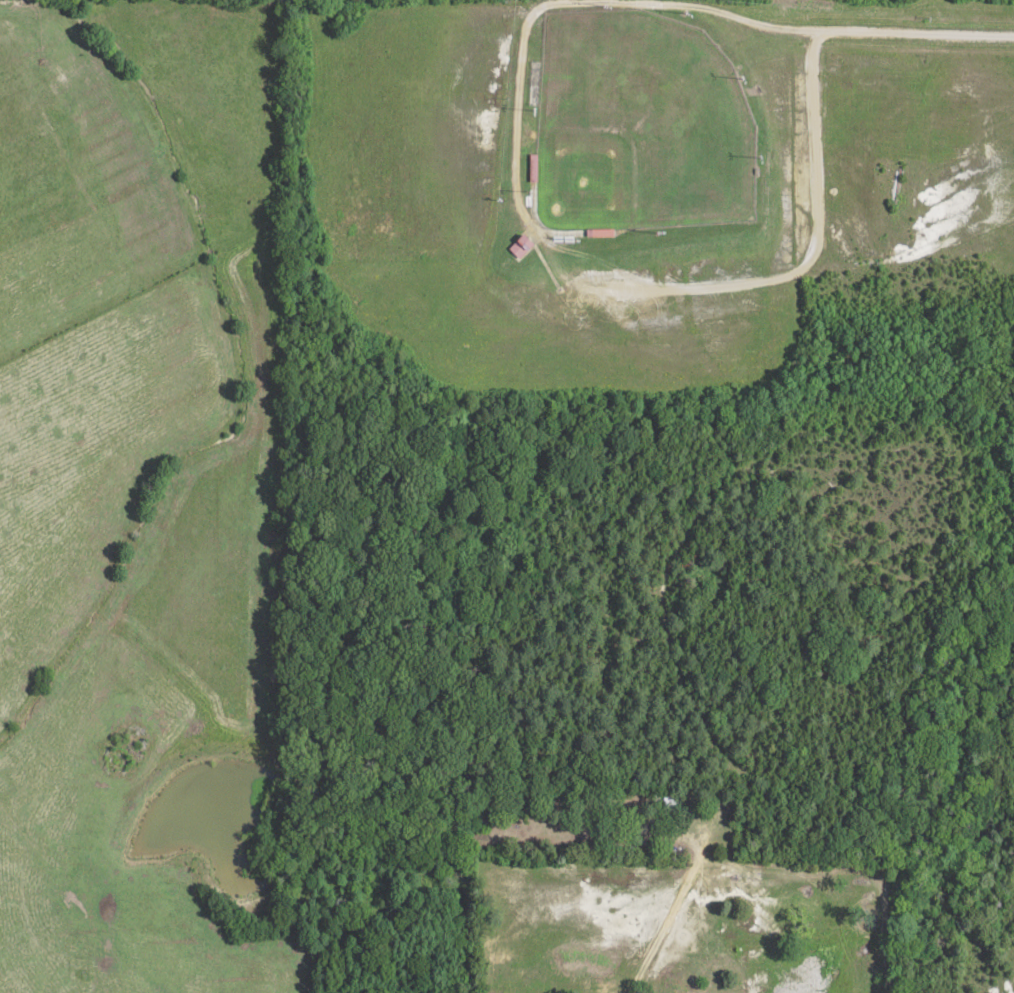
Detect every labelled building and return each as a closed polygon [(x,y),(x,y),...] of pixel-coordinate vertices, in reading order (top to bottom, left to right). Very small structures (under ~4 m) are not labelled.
[(512,250),(521,261),(538,248),(529,237),(512,250)]
